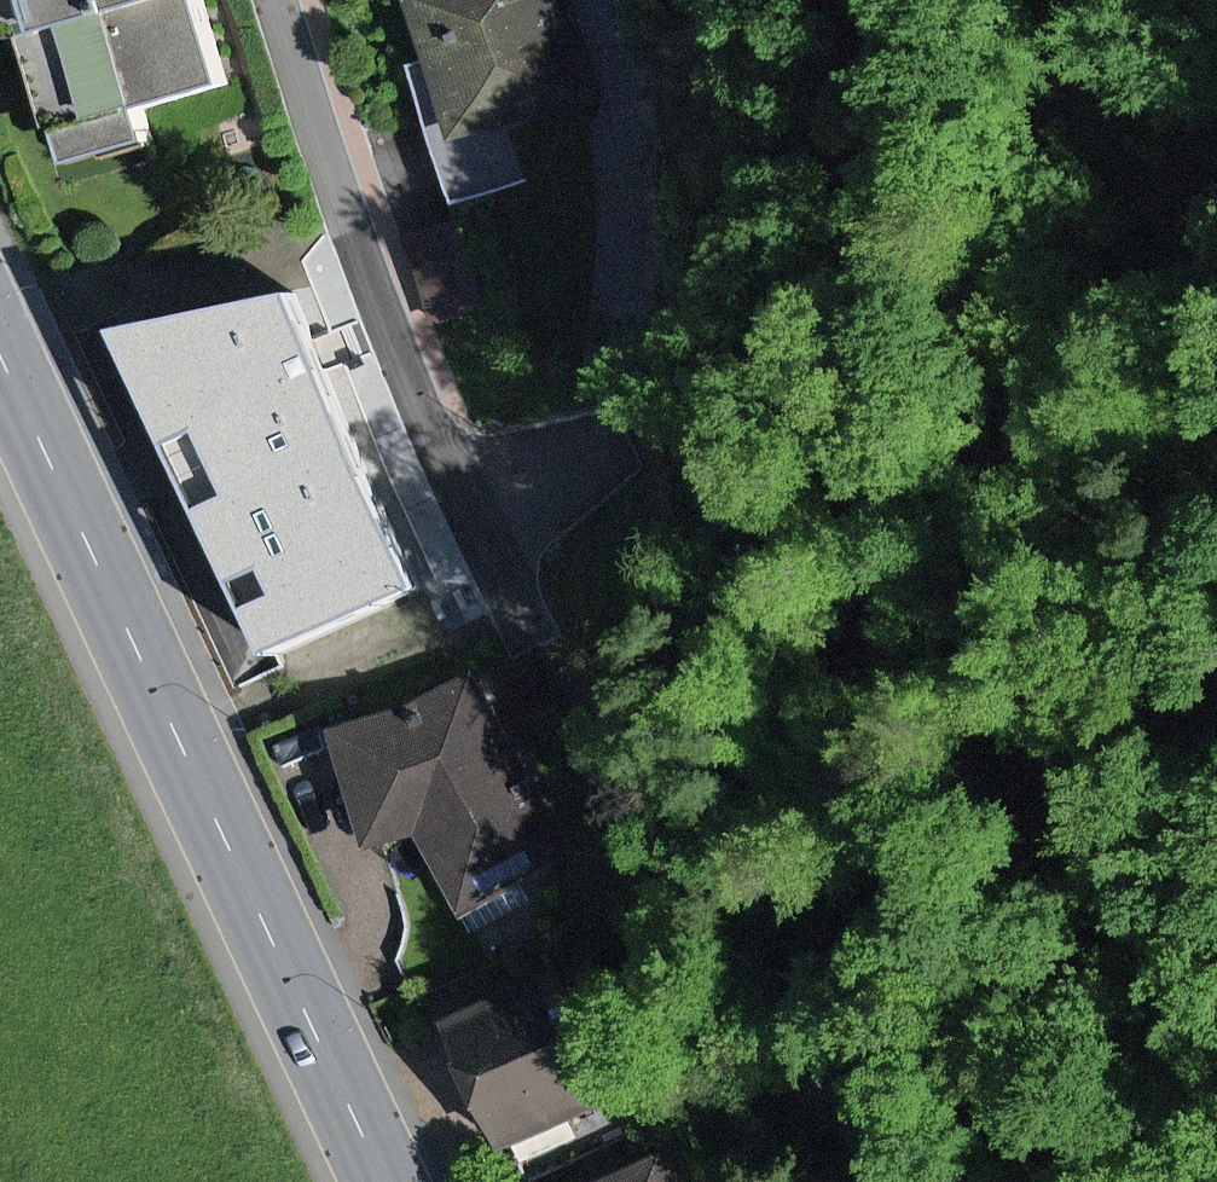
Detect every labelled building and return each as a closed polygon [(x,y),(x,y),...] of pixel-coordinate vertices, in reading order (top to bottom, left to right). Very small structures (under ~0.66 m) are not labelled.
[(35,51),(57,141),(242,96),(218,0),(0,0),(0,60),(35,51)] [(386,4),(420,130),(562,92),(537,0),(402,0),(386,4)] [(279,293),(95,333),(249,667),(416,590),(279,293)] [(508,670),(322,740),(366,858),(438,831),(461,890),(575,847),(508,670)] [(635,1099),(583,968),(451,1020),(503,1151),(635,1099)] [(617,1181),(689,1181),(673,1152),(617,1181)]
